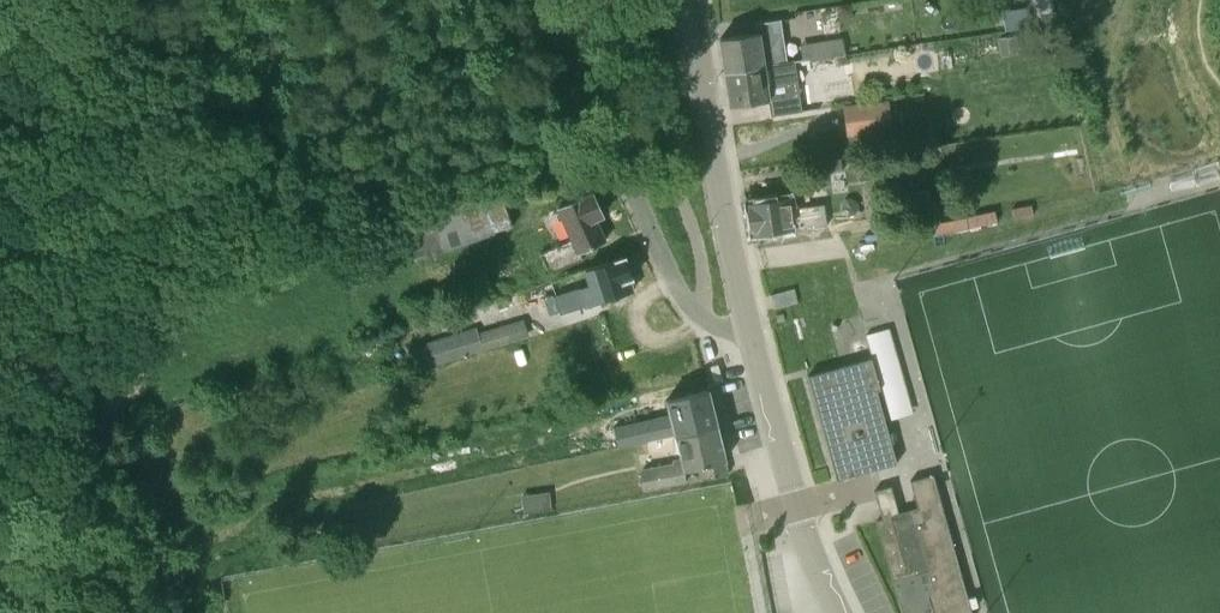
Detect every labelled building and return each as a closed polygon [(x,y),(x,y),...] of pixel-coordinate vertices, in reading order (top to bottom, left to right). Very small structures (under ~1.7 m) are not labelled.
[(1043,14),(1056,11),(1052,0),(1038,0),(1043,14)] [(771,63),(778,63),(786,61),(780,21),(756,24),(757,33),(720,38),(724,69),(764,64),(764,61),(770,60),(771,63)] [(1038,32),(999,38),(1002,57),(1041,51),(1038,32)] [(828,56),(833,55),(845,53),(842,36),(825,39),(828,56)] [(769,100),(771,116),(802,111),(797,79),(794,60),(786,61),(778,63),(771,63),(770,60),(764,61),(764,64),(724,69),(730,106),(769,100)] [(842,107),(846,136),(893,131),(889,101),(842,107)] [(842,156),(832,157),(834,172),(844,170),(842,156)] [(550,273),(561,269),(583,259),(580,252),(605,241),(595,219),(603,216),(592,192),(556,208),(570,240),(542,252),(550,273)] [(751,236),(827,225),(823,204),(822,204),(820,192),(746,203),(751,236)] [(402,230),(414,261),(512,225),(500,196),(402,230)] [(844,212),(852,215),(859,209),(857,201),(849,198),(843,204),(844,212)] [(560,313),(610,297),(633,289),(629,280),(633,279),(625,256),(583,271),(588,284),(579,287),(574,274),(551,281),(558,305),(560,313)] [(549,314),(558,311),(553,293),(543,296),(549,314)] [(409,347),(416,369),(529,334),(524,317),(478,331),(477,327),(409,347)] [(345,348),(332,352),(335,362),(349,358),(345,348)] [(880,388),(871,358),(808,375),(836,480),(897,463),(876,389),(880,388)] [(674,435),(717,425),(708,389),(667,399),(664,388),(623,399),(628,416),(667,407),(674,435)] [(697,467),(700,479),(728,474),(724,460),(726,459),(717,425),(674,435),(680,458),(672,460),(672,462),(639,469),(643,489),(686,481),(684,470),(697,467)] [(932,476),(911,481),(918,507),(898,512),(891,486),(874,490),(882,519),(877,520),(902,612),(971,612),(932,476)]
